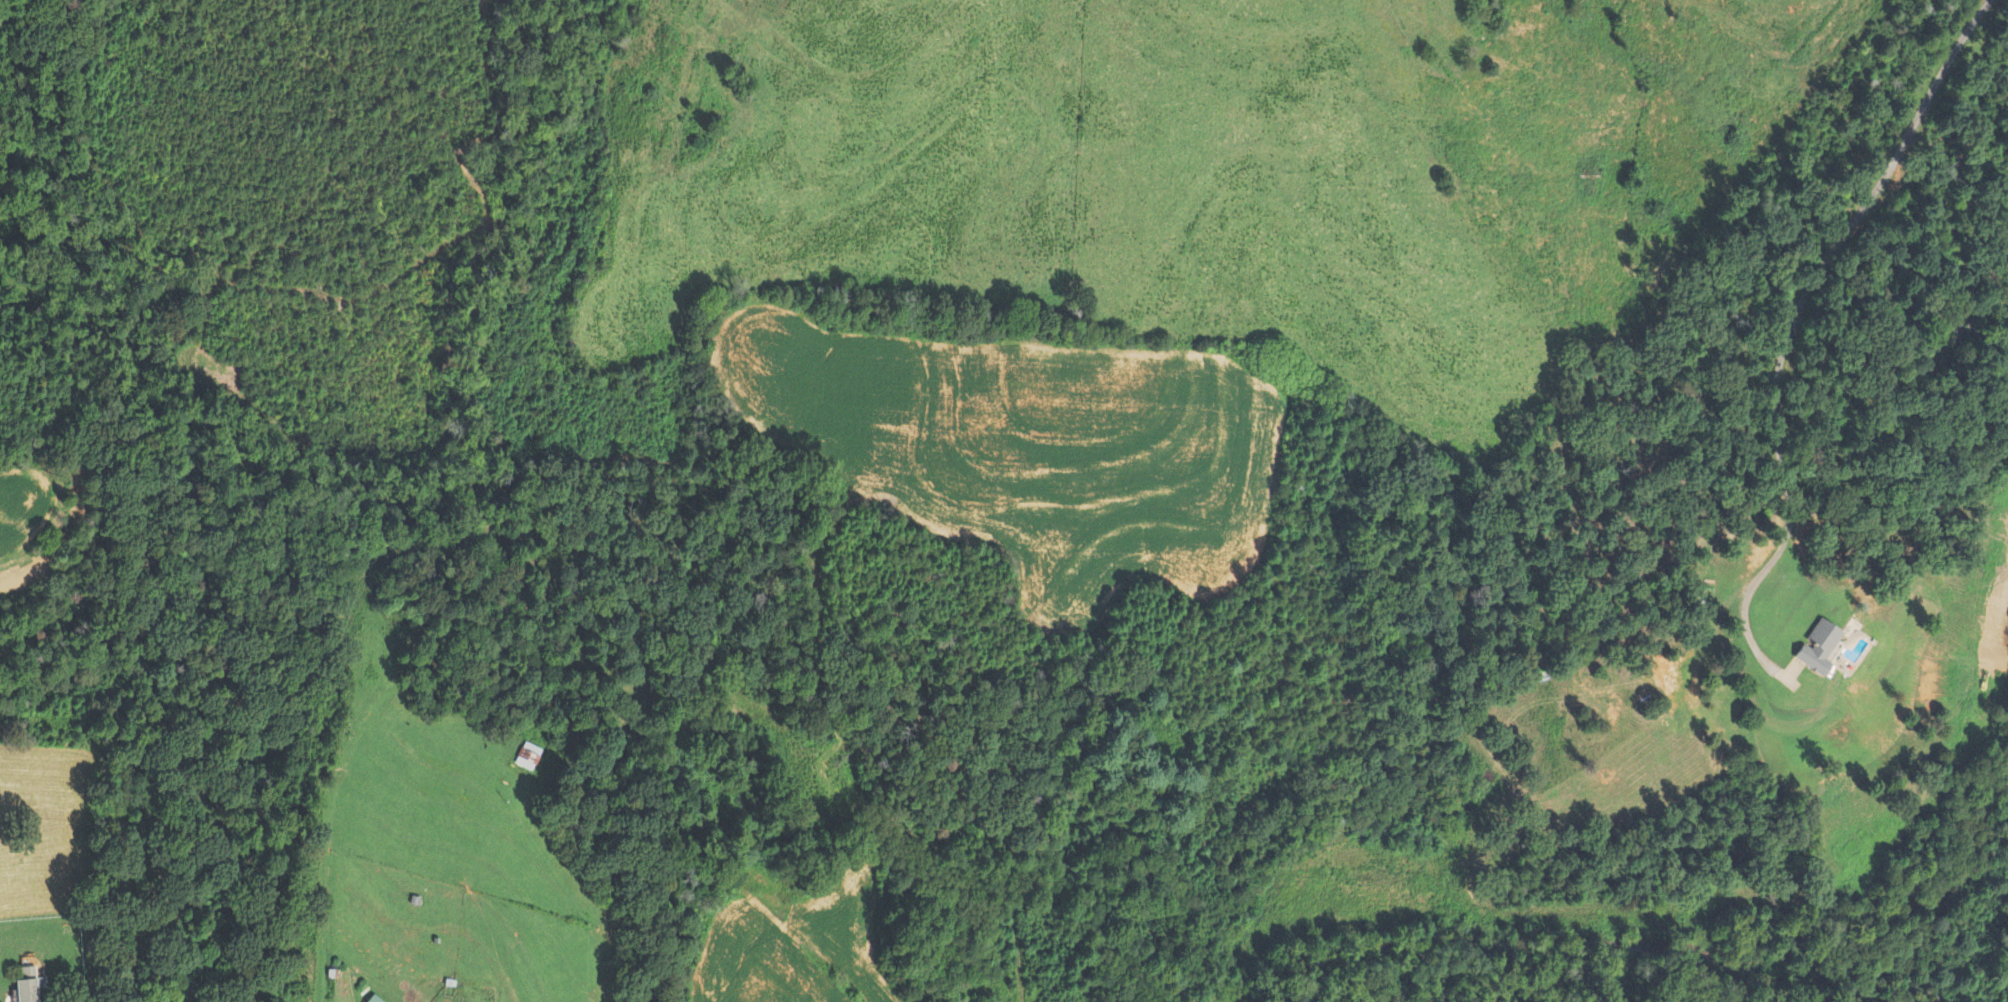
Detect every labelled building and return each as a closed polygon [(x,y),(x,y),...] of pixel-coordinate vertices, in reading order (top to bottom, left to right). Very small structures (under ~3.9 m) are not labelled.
[(1822,677),(1830,663),(1824,659),(1842,632),(1819,617),(1793,657),(1822,677)] [(543,750),(526,740),(513,761),(531,771),(543,750)] [(17,1001),(37,1001),(35,966),(21,967),(22,979),(16,980),(17,1001)] [(373,994),(366,1001),(383,1001),(373,994)]
